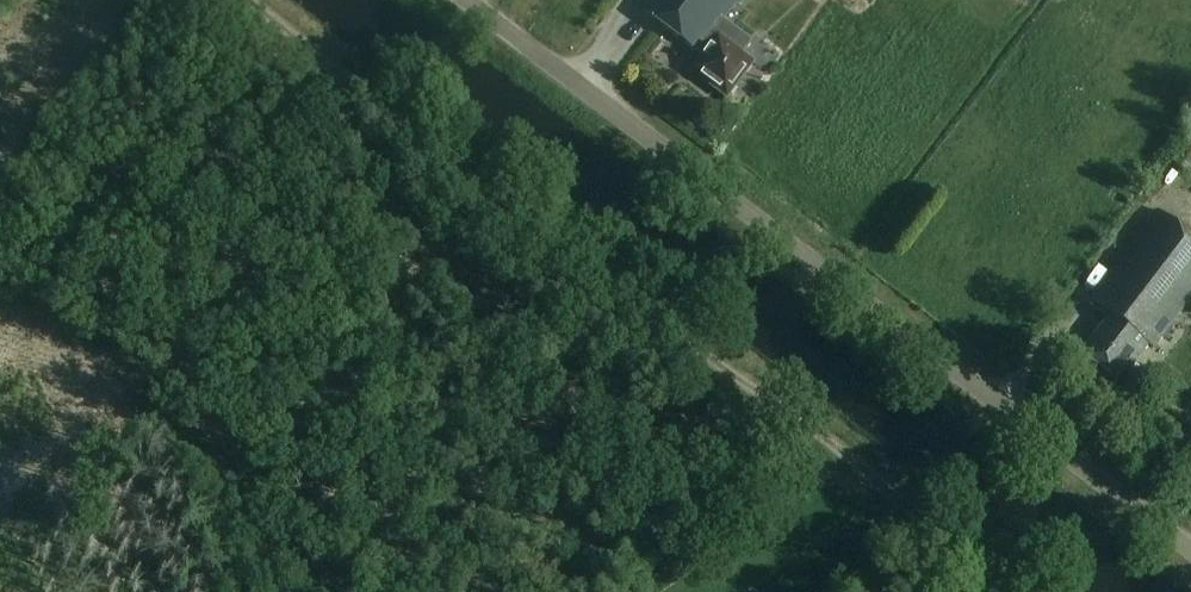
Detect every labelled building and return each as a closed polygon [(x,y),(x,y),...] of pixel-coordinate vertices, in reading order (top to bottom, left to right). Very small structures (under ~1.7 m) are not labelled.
[(726,95),(751,62),(713,33),(738,0),(641,0),(637,6),(703,56),(693,70),(726,95)] [(1187,173),(1190,167),(1190,143),(1188,141),(1172,162),(1187,173)] [(1115,379),(1127,364),(1130,367),(1148,344),(1152,347),(1190,296),(1190,235),(1158,210),(1090,299),(1110,314),(1081,353),(1115,379)]
